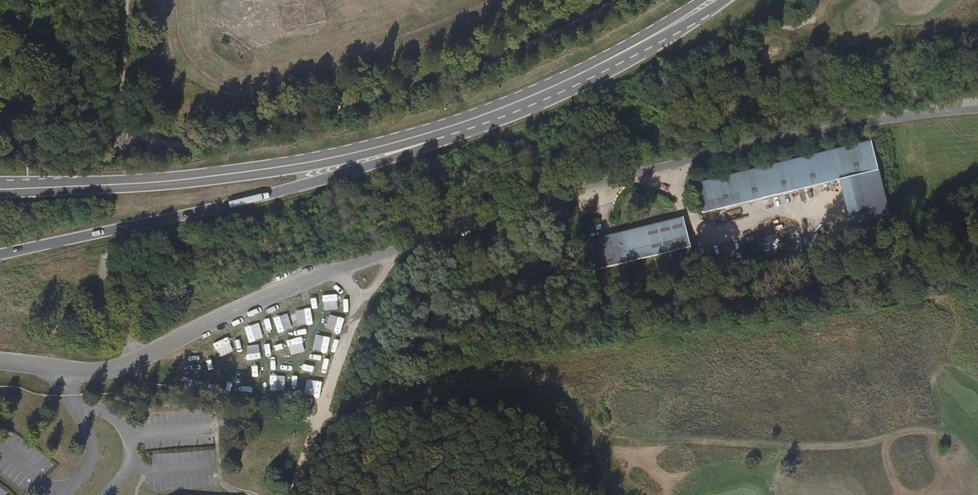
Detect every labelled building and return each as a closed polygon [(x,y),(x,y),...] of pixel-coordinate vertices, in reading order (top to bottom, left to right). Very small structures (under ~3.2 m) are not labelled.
[(870,145),(697,186),(704,216),(838,184),(848,226),(888,217),(870,145)] [(690,251),(683,220),(587,243),(594,274),(690,251)] [(52,425),(41,424),(40,435),(51,436),(52,425)]
